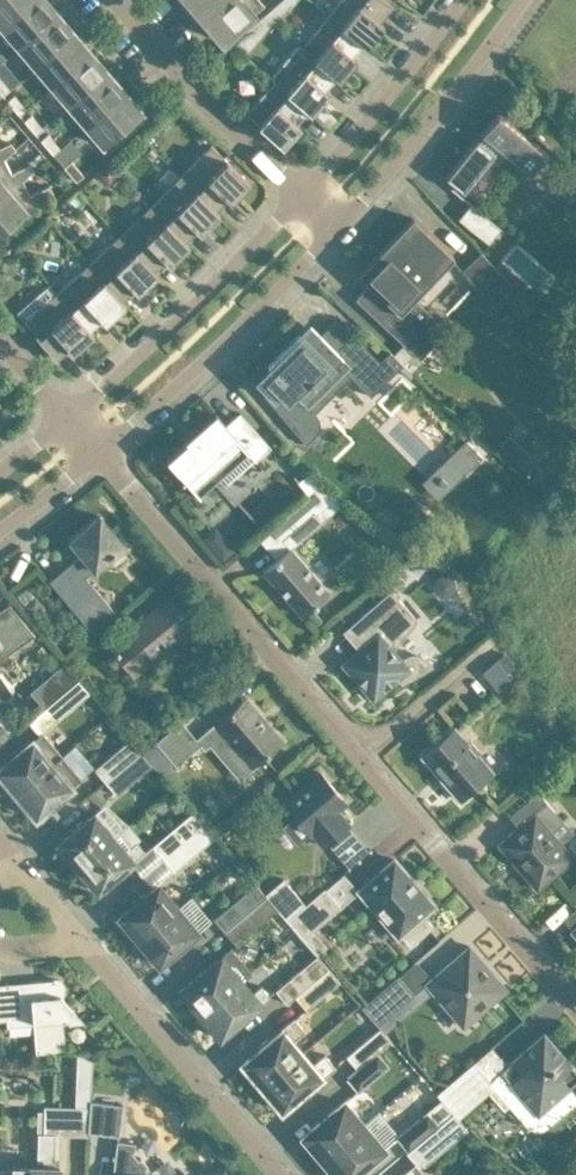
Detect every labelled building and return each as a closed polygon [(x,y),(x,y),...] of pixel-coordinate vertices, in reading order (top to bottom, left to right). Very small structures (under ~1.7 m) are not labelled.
[(3,26),(33,0),(0,0),(0,23),(3,26)] [(48,0),(33,0),(3,26),(19,46),(58,12),(48,0)] [(206,19),(228,0),(189,0),(206,19)] [(206,19),(223,39),(265,4),(262,0),(228,0),(206,19)] [(363,41),(367,45),(384,23),(379,20),(393,3),(388,0),(340,0),(330,13),(326,10),(325,10),(363,41)] [(325,11),(329,14),(303,46),(336,74),(335,75),(339,78),(357,57),(352,54),(363,41),(325,10),(325,11)] [(75,31),(58,12),(19,46),(36,65),(75,31)] [(53,85),(92,51),(75,31),(36,65),(53,85)] [(299,43),(271,77),(274,80),(308,108),(307,108),(311,112),(329,91),(325,87),(335,75),(336,74),(303,46),(299,43)] [(53,85),(70,105),(109,71),(92,51),(53,85)] [(70,105),(87,124),(126,90),(109,71),(70,105)] [(3,94),(10,88),(0,76),(0,91),(3,94)] [(246,112),(283,144),(296,130),(301,124),(297,120),(307,108),(308,108),(274,80),(246,112)] [(104,144),(143,110),(126,90),(87,124),(104,144)] [(15,93),(7,99),(20,114),(27,107),(15,93)] [(483,134),(480,138),(478,137),(446,176),(464,190),(495,151),(495,150),(498,146),(531,172),(547,151),(498,112),(482,132),(483,134)] [(31,113),(24,119),(36,133),(44,127),(31,113)] [(48,132),(41,138),(53,153),(60,146),(48,132)] [(3,155),(4,157),(16,147),(11,141),(0,146),(0,158),(3,155)] [(233,164),(211,143),(181,174),(216,208),(227,196),(231,200),(250,180),(233,164)] [(28,161),(30,163),(11,171),(4,157),(3,155),(0,158),(0,195),(22,177),(23,179),(35,169),(47,159),(40,151),(28,161)] [(71,159),(64,165),(77,180),(84,173),(71,159)] [(216,208),(181,174),(151,204),(185,239),(185,238),(197,227),(201,231),(220,211),(216,208)] [(22,177),(0,195),(0,233),(34,204),(36,205),(53,190),(48,184),(30,193),(23,179),(22,177)] [(471,202),(459,217),(489,242),(501,227),(471,202)] [(153,269),(154,268),(165,257),(169,261),(189,242),(185,238),(185,239),(151,204),(120,234),(153,269)] [(420,358),(438,339),(426,327),(435,317),(414,298),(454,256),(413,216),(359,273),(369,283),(356,297),(373,314),(420,358)] [(154,268),(153,269),(120,234),(89,263),(122,299),(122,298),(134,287),(138,291),(158,272),(154,268)] [(515,272),(532,264),(523,245),(506,253),(515,272)] [(489,296),(507,278),(481,251),(462,269),(480,288),(489,296)] [(102,317),(106,321),(111,315),(126,302),(122,298),(122,299),(89,263),(57,291),(89,328),(90,327),(102,317)] [(24,320),(56,357),(69,345),(73,350),(79,344),(93,331),(90,327),(89,328),(57,291),(24,320)] [(380,360),(336,318),(321,333),(311,323),(268,365),(273,370),(265,378),(273,387),(265,395),(306,443),(316,433),(319,429),(320,425),(320,421),(319,417),(317,413),(315,410),(351,375),(371,395),(400,367),(410,377),(415,373),(404,363),(390,350),(380,360)] [(216,413),(167,457),(187,480),(183,483),(184,484),(188,481),(200,495),(218,479),(226,488),(256,460),(255,460),(271,446),(256,429),(240,411),(226,424),(216,413)] [(511,435),(502,444),(505,447),(529,471),(538,461),(511,435)] [(465,440),(451,453),(466,469),(481,456),(465,440)] [(543,465),(534,475),(541,481),(550,472),(543,465)] [(298,480),(309,493),(321,482),(310,470),(298,480)] [(302,614),(329,591),(290,546),(306,533),(299,525),(335,494),(345,501),(346,500),(321,482),(309,493),(299,501),(310,514),(267,551),(268,552),(270,550),(276,558),(263,569),(302,614)] [(92,630),(115,611),(86,576),(125,543),(100,514),(71,538),(82,552),(49,580),(50,580),(92,630)] [(235,549),(214,526),(202,536),(223,560),(235,549)] [(416,551),(411,558),(421,565),(426,558),(416,551)] [(398,677),(402,681),(432,665),(429,660),(426,657),(423,655),(417,654),(413,654),(409,656),(402,659),(393,648),(417,619),(392,588),(361,615),(343,630),(359,649),(343,662),(374,698),(398,677)] [(171,595),(111,644),(134,672),(178,636),(183,641),(199,628),(171,595)] [(35,634),(9,602),(0,609),(0,658),(35,634)] [(498,689),(510,678),(506,672),(515,665),(506,652),(497,658),(482,671),(498,689)] [(11,796),(11,797),(62,754),(43,731),(91,691),(80,678),(30,719),(41,732),(33,738),(28,742),(27,740),(14,751),(16,753),(0,766),(0,773),(6,781),(2,784),(12,795),(11,796)] [(156,741),(143,752),(153,763),(164,775),(176,764),(200,744),(204,749),(212,742),(225,757),(241,776),(253,765),(283,739),(245,695),(197,737),(181,719),(156,741)] [(12,735),(2,723),(0,725),(0,744),(12,735)] [(492,769),(455,726),(422,754),(439,774),(443,771),(454,783),(450,786),(462,800),(473,790),(471,788),(489,772),(492,769)] [(131,737),(109,755),(119,767),(110,774),(111,775),(142,750),(131,737)] [(111,775),(105,780),(116,793),(153,763),(143,752),(142,750),(111,775)] [(73,785),(82,777),(62,754),(11,797),(12,798),(13,797),(22,808),(27,805),(36,816),(55,800),(57,802),(70,791),(68,790),(73,786),(73,785)] [(350,823),(337,809),(347,801),(320,770),(284,802),(287,805),(287,810),(292,817),(297,817),(310,832),(312,830),(325,845),(350,823)] [(499,843),(538,888),(574,856),(543,820),(555,809),(538,790),(509,815),(519,826),(499,843)] [(64,853),(74,869),(129,823),(106,802),(83,821),(82,819),(71,828),(73,830),(58,842),(66,851),(64,853)] [(193,810),(153,844),(164,857),(204,823),(193,810)] [(123,869),(145,850),(137,840),(141,837),(129,823),(74,869),(88,882),(90,881),(98,890),(112,878),(114,879),(124,871),(123,869)] [(174,870),(215,836),(204,823),(164,857),(174,870)] [(400,933),(410,945),(434,925),(424,913),(435,904),(395,858),(359,889),(398,935),(400,933)] [(265,893),(267,895),(278,908),(288,919),(306,903),(284,877),(265,893)] [(214,918),(225,930),(267,895),(265,893),(256,882),(214,918)] [(129,933),(132,931),(140,939),(179,906),(159,883),(146,893),(144,891),(132,902),(133,904),(120,915),(124,920),(120,923),(129,933)] [(325,886),(306,903),(288,919),(318,953),(327,945),(315,931),(343,907),(325,886)] [(225,930),(237,944),(278,908),(267,895),(225,930)] [(188,939),(198,930),(179,906),(140,939),(147,948),(143,951),(152,961),(156,958),(159,963),(176,949),(177,951),(190,941),(188,939)] [(507,988),(469,944),(426,982),(463,1025),(507,988)] [(199,973),(181,988),(201,1012),(241,979),(250,971),(230,947),(221,955),(199,973)] [(276,989),(287,1002),(295,995),(329,967),(318,953),(276,989)] [(307,1008),(340,980),(329,967),(295,995),(307,1008)] [(362,1005),(378,1025),(415,993),(398,974),(362,1005)] [(36,1051),(66,1049),(63,1018),(80,1016),(61,994),(63,992),(64,989),(64,986),(63,983),(62,980),(60,979),(57,978),(0,983),(0,1018),(9,1018),(9,1022),(33,1020),(36,1051)] [(241,979),(201,1012),(221,1036),(270,995),(261,984),(252,992),(241,979)] [(253,1082),(259,1082),(262,1085),(303,1051),(293,1040),(305,1029),(294,1016),(281,1027),(282,1029),(269,1039),(268,1037),(260,1044),(262,1045),(242,1062),(246,1066),(245,1072),(253,1082)] [(358,1068),(377,1051),(391,1039),(380,1026),(347,1055),(358,1068)] [(499,1091),(509,1104),(526,1123),(530,1126),(535,1128),(539,1128),(544,1127),(548,1125),(562,1113),(575,1101),(575,1093),(570,1086),(575,1080),(575,1069),(544,1032),(507,1063),(501,1069),(501,1070),(511,1081),(499,1091)] [(325,1053),(313,1063),(303,1051),(262,1085),(265,1089),(264,1095),(272,1105),(279,1105),(282,1109),(301,1093),(303,1095),(311,1088),(309,1087),(322,1076),(323,1077),(336,1066),(325,1053)] [(348,1076),(358,1089),(388,1064),(377,1051),(358,1068),(348,1076)] [(61,1165),(55,1165),(56,1134),(89,1135),(89,1131),(90,1106),(90,1099),(91,1086),(92,1054),(76,1054),(75,1085),(74,1105),(44,1104),(44,1109),(37,1109),(36,1131),(38,1131),(37,1165),(12,1164),(12,1167),(0,1167),(0,1174),(60,1174),(61,1165)] [(444,1086),(437,1092),(443,1099),(454,1112),(491,1080),(490,1079),(475,1061),(474,1060),(444,1086)] [(90,1106),(89,1131),(119,1135),(123,1103),(90,1099),(90,1106)] [(345,1100),(304,1135),(323,1158),(364,1124),(345,1100)] [(428,1112),(398,1136),(409,1149),(438,1124),(428,1112)] [(420,1166),(467,1127),(458,1117),(454,1112),(438,1124),(409,1149),(418,1160),(400,1174),(427,1174),(420,1166)] [(384,1147),(364,1124),(323,1158),(337,1174),(352,1174),(384,1147)] [(144,1168),(148,1164),(141,1156),(138,1159),(132,1152),(135,1149),(136,1142),(117,1139),(112,1174),(150,1174),(144,1168)]
